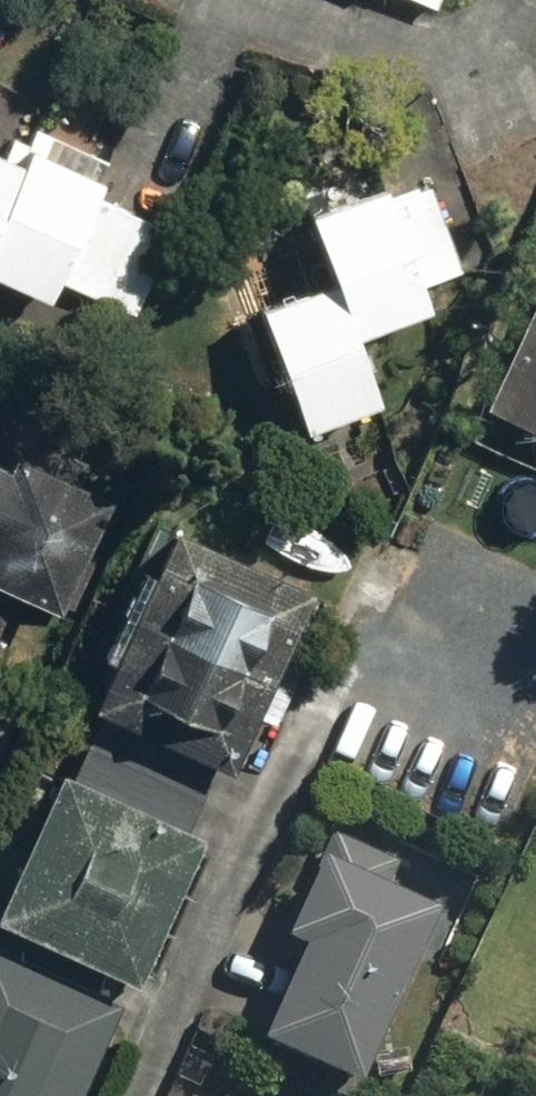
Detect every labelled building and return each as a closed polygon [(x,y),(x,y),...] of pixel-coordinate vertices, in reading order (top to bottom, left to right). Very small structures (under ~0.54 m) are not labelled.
[(436,9),(440,0),(416,0),(436,9)] [(46,302),(57,279),(132,315),(173,227),(94,190),(109,159),(0,108),(0,281),(46,302)] [(258,304),(302,431),(379,405),(355,335),(429,309),(421,286),(463,271),(432,182),(388,197),(384,184),(306,211),(330,279),(258,304)] [(490,401),(535,423),(535,304),(490,401)] [(0,445),(0,617),(13,589),(62,611),(114,496),(0,445)] [(319,587),(171,524),(134,613),(117,606),(96,654),(113,661),(92,711),(233,771),(256,716),(272,722),(305,645),(296,641),(319,587)] [(19,701),(0,693),(0,751),(19,701)] [(58,768),(0,894),(0,922),(132,982),(201,833),(58,768)] [(401,864),(334,834),(283,947),(298,954),(256,1047),(358,1092),(437,915),(388,893),(401,864)] [(0,946),(0,1095),(80,1095),(123,1002),(0,946)]
